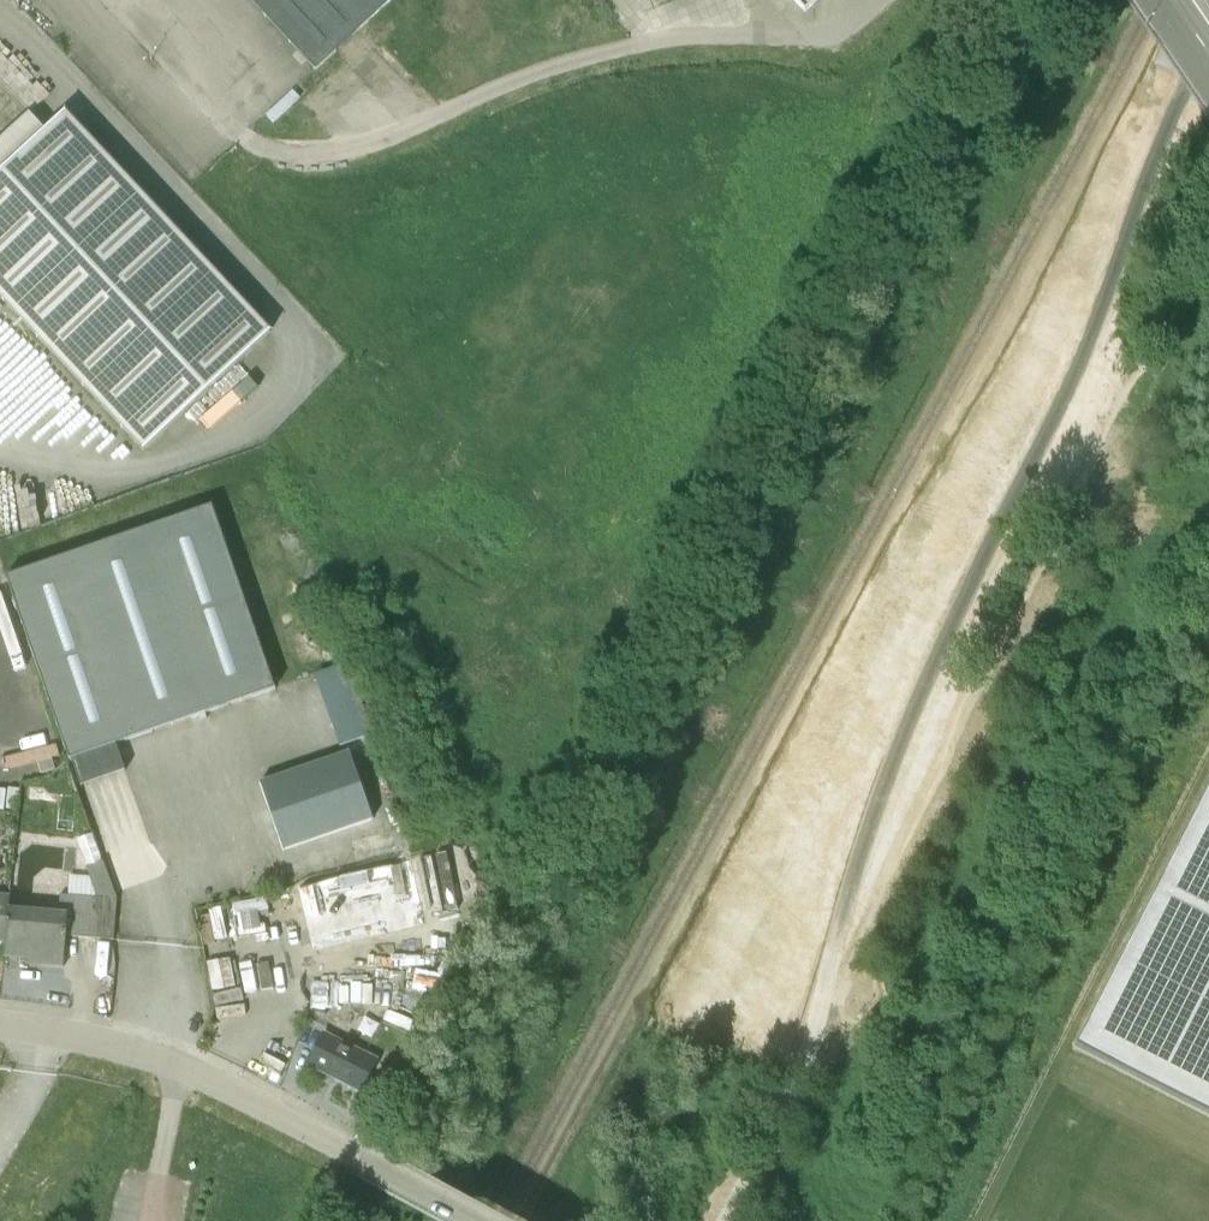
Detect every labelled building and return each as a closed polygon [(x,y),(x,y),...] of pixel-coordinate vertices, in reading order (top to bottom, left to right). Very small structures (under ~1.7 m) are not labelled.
[(316,71),(316,70),(318,71),(395,0),(250,0),(316,71)] [(805,15),(821,0),(792,0),(805,15)] [(271,332),(66,112),(0,174),(0,295),(145,450),(271,332)] [(4,384),(39,353),(15,326),(0,339),(0,380),(4,384)] [(68,760),(274,688),(210,505),(4,577),(68,760)] [(372,727),(359,654),(325,660),(338,733),(372,727)] [(283,843),(377,821),(366,777),(273,799),(283,843)] [(1208,1114),(1208,786),(1076,1045),(1208,1114)] [(77,839),(88,866),(102,860),(92,833),(77,839)] [(311,932),(478,896),(465,835),(298,871),(311,932)] [(68,914),(66,936),(113,939),(116,897),(102,860),(88,866),(85,867),(97,897),(70,895),(68,914)] [(6,942),(10,909),(11,896),(0,895),(0,941),(6,942)] [(10,909),(6,942),(5,957),(42,959),(41,965),(64,967),(66,936),(68,914),(10,909)] [(310,1065),(361,1091),(377,1059),(325,1034),(310,1065)]
